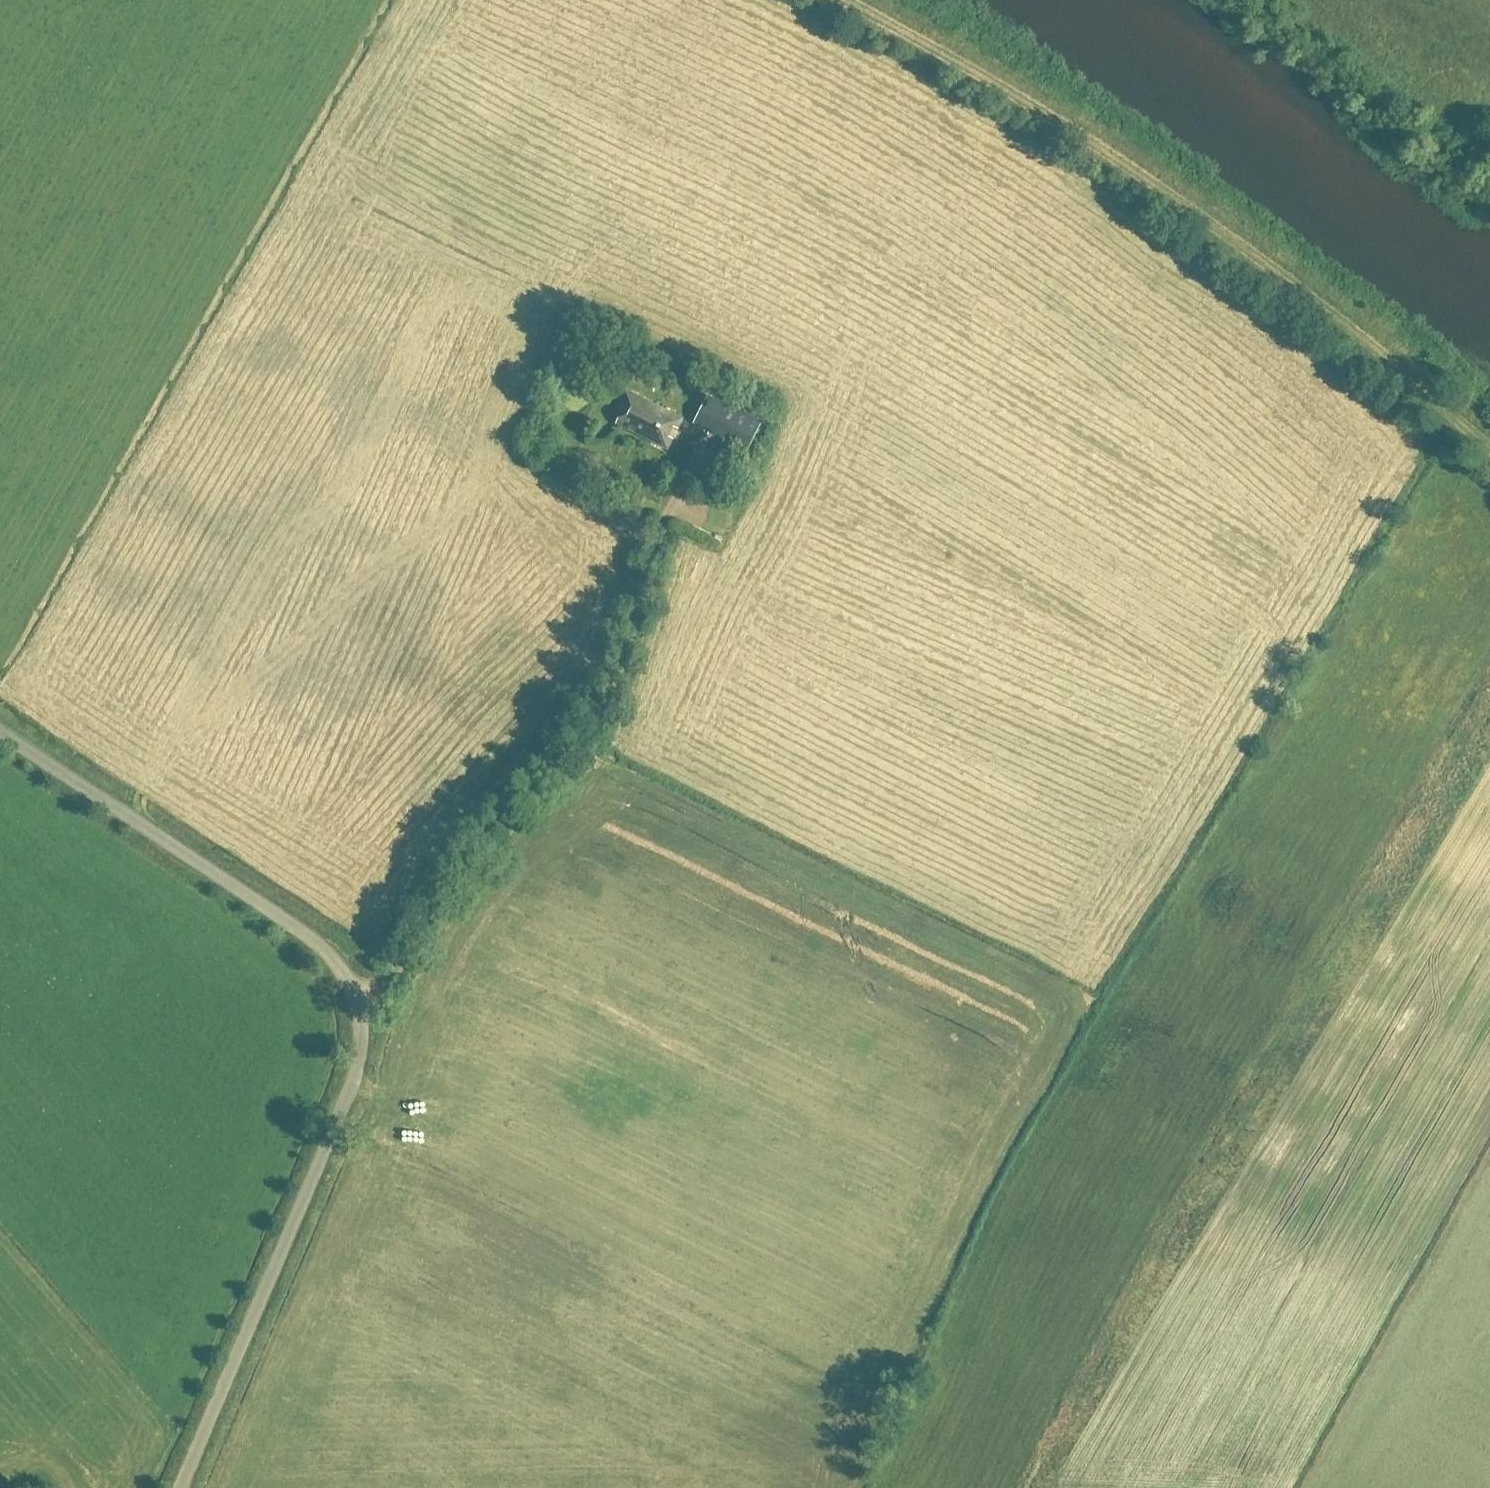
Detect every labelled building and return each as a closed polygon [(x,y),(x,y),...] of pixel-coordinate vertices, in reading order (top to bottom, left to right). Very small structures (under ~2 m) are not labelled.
[(684,419),(626,389),(618,406),(624,409),(617,423),(668,450),(674,438),(670,436),(674,427),(679,429),(684,419)] [(762,420),(722,401),(709,426),(727,435),(724,440),(747,451),(762,420)]
